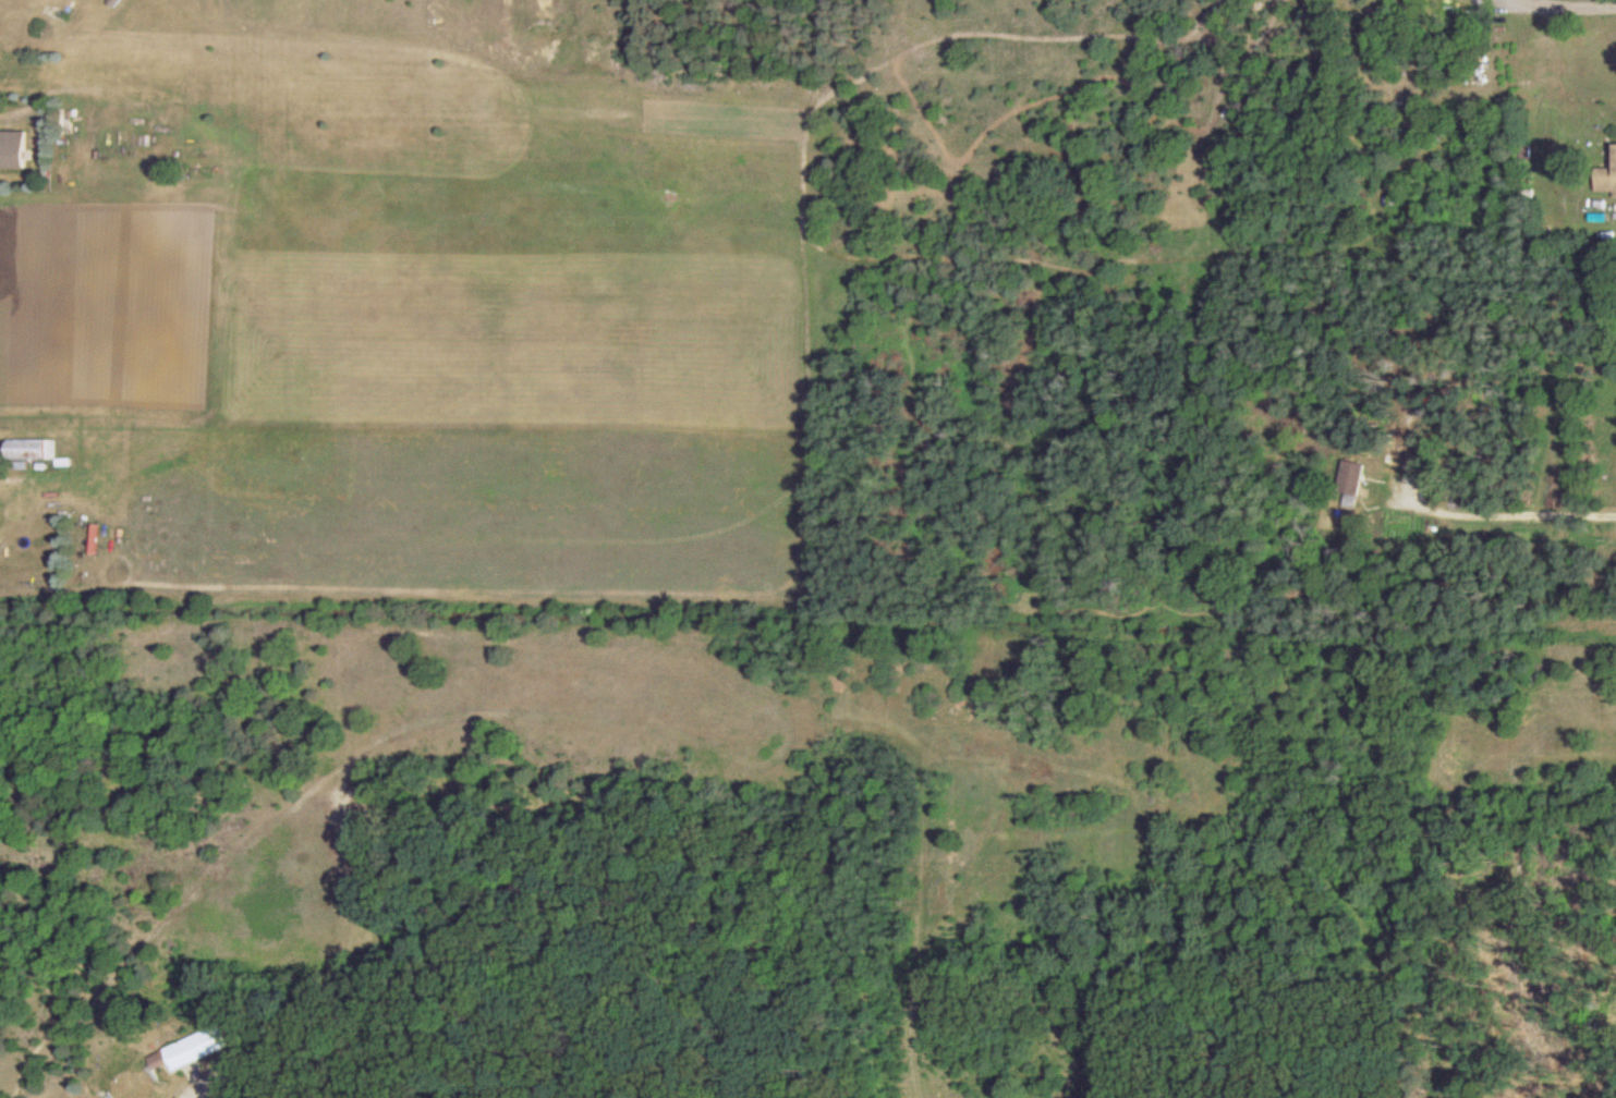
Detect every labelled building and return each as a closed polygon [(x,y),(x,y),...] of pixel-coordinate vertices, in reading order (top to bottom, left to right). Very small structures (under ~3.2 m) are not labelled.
[(26,166),(26,130),(0,130),(0,166),(26,166)] [(1615,143),(1615,167),(1597,167),(1597,194),(1615,194),(1615,143)] [(9,458),(56,458),(56,438),(9,438),(9,458)] [(1335,504),(1358,509),(1367,463),(1345,458),(1335,504)] [(231,1046),(223,1024),(148,1052),(154,1067),(171,1060),(174,1068),(231,1046)]
